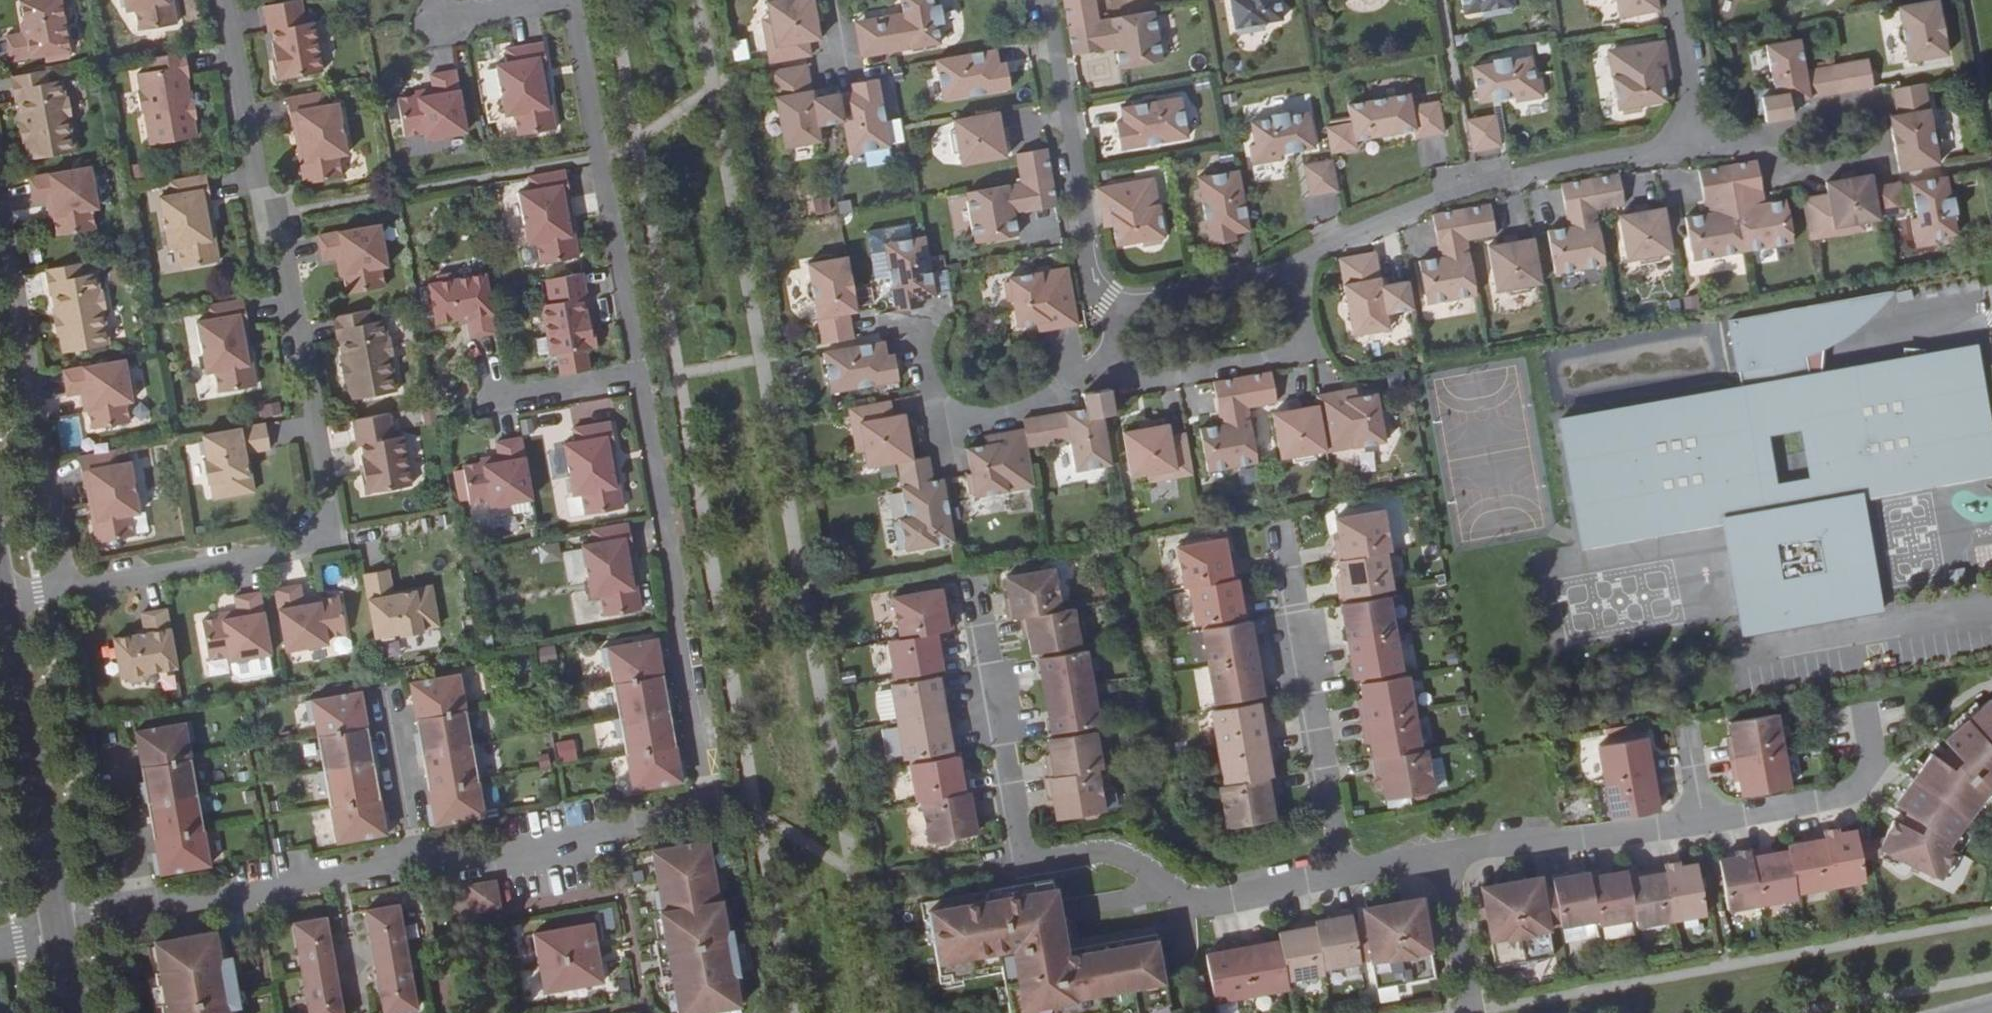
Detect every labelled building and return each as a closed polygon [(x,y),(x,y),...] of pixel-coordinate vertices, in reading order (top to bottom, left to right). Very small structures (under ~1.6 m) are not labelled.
[(10,56),(73,46),(69,21),(72,20),(69,0),(23,0),(24,6),(27,6),(31,27),(5,31),(10,56)] [(126,11),(135,10),(139,31),(177,24),(173,0),(124,0),(126,11)] [(264,6),(268,31),(272,31),(275,42),(272,42),(274,52),(276,52),(277,59),(272,60),(276,80),(323,71),(314,22),(305,24),(301,0),(296,0),(264,6)] [(814,0),(775,0),(767,1),(775,46),(767,47),(770,63),(811,56),(809,41),(821,39),(814,0)] [(940,43),(937,24),(944,23),(940,4),(934,5),(933,0),(901,0),(904,19),(856,27),(861,57),(940,43)] [(1068,26),(1099,21),(1095,0),(1063,0),(1068,26)] [(1234,28),(1283,19),(1279,0),(1229,0),(1234,28)] [(1465,14),(1513,5),(1512,0),(1462,0),(1465,14)] [(1616,3),(1619,17),(1659,10),(1657,0),(1613,0),(1616,3)] [(1938,0),(1936,0),(1899,6),(1901,21),(1896,30),(1898,40),(1905,47),(1908,62),(1940,56),(1939,48),(1946,46),(1945,38),(1942,16),(1941,16),(1938,0)] [(1120,69),(1163,61),(1154,11),(1099,21),(1068,26),(1073,55),(1116,48),(1120,69)] [(775,46),(770,17),(762,18),(767,47),(775,46)] [(1842,93),(1837,65),(1805,70),(1800,39),(1764,46),(1770,78),(1772,78),(1775,94),(1761,97),(1766,121),(1792,117),(1790,102),(1842,93)] [(1670,68),(1665,40),(1625,48),(1628,59),(1615,61),(1617,76),(1612,77),(1618,110),(1622,109),(1623,114),(1642,110),(1641,105),(1666,101),(1663,82),(1661,69),(1670,68)] [(549,73),(544,45),(507,52),(510,65),(498,67),(507,118),(515,117),(519,138),(557,131),(550,92),(546,92),(543,74),(549,73)] [(1628,59),(1625,48),(1608,50),(1612,77),(1617,76),(1615,61),(1628,59)] [(999,63),(996,49),(936,60),(939,78),(946,76),(950,99),(1011,88),(1006,62),(999,63)] [(189,78),(184,53),(149,59),(151,71),(138,74),(140,91),(138,92),(141,111),(144,111),(150,145),(197,137),(194,119),(196,119),(193,99),(190,100),(189,92),(186,78),(189,78)] [(1515,102),(1544,97),(1541,78),(1535,80),(1531,57),(1510,61),(1510,57),(1493,60),(1494,63),(1473,67),(1480,103),(1514,97),(1515,102)] [(1868,60),(1837,65),(1842,93),(1873,87),(1868,60)] [(818,125),(844,120),(839,93),(813,98),(807,64),(771,71),(776,97),(781,96),(791,146),(821,142),(818,125)] [(1672,81),(1670,68),(1661,69),(1663,82),(1672,81)] [(28,160),(75,152),(69,117),(72,117),(68,98),(66,98),(62,81),(49,83),(47,71),(11,77),(16,102),(18,102),(20,115),(22,123),(20,124),(23,143),(25,142),(28,160)] [(467,133),(456,71),(430,75),(434,95),(419,98),(418,95),(397,99),(404,137),(424,134),(425,140),(431,139),(434,141),(443,139),(445,136),(467,133)] [(943,100),(950,99),(946,76),(939,78),(943,100)] [(889,139),(878,79),(852,83),(853,91),(839,93),(844,120),(850,154),(867,151),(866,143),(889,139)] [(1932,124),(1925,84),(1893,89),(1897,115),(1899,123),(1892,125),(1893,134),(1892,134),(1896,154),(1897,154),(1900,171),(1939,164),(1937,150),(1941,140),(1940,131),(1932,124)] [(324,92),(286,99),(292,126),(294,126),(298,125),(301,144),(297,144),(304,184),(342,177),(338,156),(347,154),(338,103),(326,105),(324,92)] [(1416,138),(1445,133),(1439,101),(1412,106),(1410,94),(1348,105),(1352,123),(1327,127),(1331,153),(1357,148),(1356,140),(1415,130),(1416,138)] [(791,146),(781,96),(776,97),(784,148),(791,146)] [(1184,114),(1181,97),(1121,108),(1123,122),(1116,123),(1120,149),(1181,139),(1177,116),(1184,114)] [(1001,128),(998,112),(953,120),(961,165),(1007,157),(1004,141),(1001,128)] [(1280,154),(1315,148),(1309,112),(1288,116),(1288,112),(1271,115),(1271,119),(1251,122),(1255,145),(1249,146),(1253,165),(1282,159),(1280,154)] [(1188,138),(1184,114),(1177,116),(1181,139),(1188,138)] [(1501,147),(1496,115),(1467,120),(1473,152),(1501,147)] [(1899,123),(1897,115),(1890,116),(1892,125),(1899,123)] [(1010,139),(1008,127),(1001,128),(1004,141),(1010,139)] [(890,146),(889,139),(866,143),(867,151),(890,146)] [(1021,183),(1052,177),(1047,148),(1016,154),(1021,183)] [(1310,197),(1338,192),(1333,160),(1304,165),(1310,197)] [(1765,204),(1757,161),(1728,166),(1743,251),(1793,243),(1786,200),(1765,204)] [(1743,251),(1728,166),(1699,171),(1707,214),(1685,217),(1693,260),(1743,251)] [(94,188),(90,167),(29,178),(34,203),(47,201),(53,200),(56,215),(53,215),(57,236),(96,229),(92,210),(98,209),(97,202),(99,200),(97,190),(94,188)] [(1235,233),(1249,230),(1239,170),(1221,174),(1222,181),(1199,185),(1210,245),(1236,240),(1235,233)] [(571,199),(566,171),(529,177),(531,191),(519,193),(528,245),(537,243),(541,264),(579,257),(572,217),(568,218),(564,200),(571,199)] [(1222,181),(1221,174),(1198,177),(1199,185),(1222,181)] [(1625,204),(1619,174),(1590,179),(1596,210),(1625,204)] [(1874,187),(1872,174),(1826,182),(1829,194),(1803,199),(1810,240),(1837,235),(1835,227),(1864,222),(1880,220),(1879,216),(1874,187)] [(211,203),(206,175),(169,182),(172,195),(160,197),(169,248),(177,247),(181,268),(219,261),(212,222),(208,222),(205,204),(209,203),(211,203)] [(1015,214),(1057,206),(1052,177),(1021,183),(966,193),(975,243),(1018,235),(1015,214)] [(1950,197),(1947,177),(1911,183),(1917,218),(1912,219),(1917,248),(1936,244),(1934,239),(1957,234),(1953,214),(1957,213),(1954,197),(1950,197)] [(1154,178),(1136,181),(1139,193),(1151,191),(1154,205),(1159,204),(1154,178)] [(1596,210),(1590,179),(1561,184),(1569,227),(1548,231),(1555,274),(1606,265),(1596,210)] [(1143,246),(1162,243),(1161,238),(1165,237),(1159,204),(1154,205),(1151,191),(1139,193),(1136,181),(1097,188),(1102,216),(1111,214),(1113,226),(1116,245),(1142,241),(1143,246)] [(1901,183),(1874,187),(1879,216),(1906,212),(1901,183)] [(1496,235),(1491,204),(1462,210),(1467,240),(1496,235)] [(1648,211),(1647,204),(1634,207),(1635,213),(1648,211)] [(1672,253),(1664,208),(1648,211),(1635,213),(1619,215),(1627,261),(1638,259),(1662,255),(1672,253)] [(1477,295),(1462,210),(1433,215),(1433,219),(1440,258),(1419,261),(1427,304),(1477,295)] [(1113,226),(1111,214),(1102,216),(1104,228),(1113,226)] [(1910,220),(1899,223),(1905,251),(1916,248),(1910,220)] [(1864,222),(1835,227),(1837,235),(1865,230),(1864,222)] [(380,225),(319,235),(323,261),(337,258),(343,257),(345,273),(343,273),(347,294),(385,287),(382,267),(388,266),(386,261),(389,258),(387,248),(384,246),(380,225)] [(1505,243),(1518,241),(1516,235),(1504,237),(1505,243)] [(921,299),(936,297),(925,236),(907,240),(908,247),(886,251),(896,311),(922,306),(921,299)] [(1542,284),(1534,238),(1518,241),(1505,243),(1489,246),(1496,292),(1507,290),(1531,286),(1542,284)] [(908,247),(907,240),(884,244),(886,251),(908,247)] [(1412,308),(1407,281),(1382,286),(1376,252),(1340,258),(1344,285),(1350,284),(1359,335),(1390,329),(1387,313),(1412,308)] [(1662,255),(1638,259),(1639,266),(1663,262),(1662,255)] [(850,273),(847,256),(808,264),(810,278),(805,287),(807,297),(815,304),(822,344),(854,338),(849,313),(848,305),(855,303),(854,295),(855,294),(851,273),(850,273)] [(63,353),(109,345),(103,310),(106,310),(102,290),(100,291),(97,273),(83,276),(81,264),(45,270),(50,295),(52,295),(56,316),(53,316),(57,336),(60,335),(63,353)] [(1049,320),(1050,330),(1078,325),(1071,285),(1059,287),(1057,275),(1042,277),(1041,272),(1009,278),(1010,282),(1004,283),(1008,302),(1013,301),(1017,326),(1049,320)] [(582,273),(546,280),(550,304),(542,305),(551,355),(597,347),(594,327),(588,328),(587,321),(589,320),(588,310),(585,311),(583,299),(587,299),(582,273)] [(471,338),(496,333),(486,274),(458,279),(452,275),(438,276),(433,284),(429,284),(436,324),(467,318),(471,338)] [(861,287),(864,306),(879,303),(876,284),(861,287)] [(1359,335),(1350,284),(1344,285),(1353,335),(1359,335)] [(1532,292),(1531,286),(1507,290),(1509,297),(1532,292)] [(1864,315),(1876,295),(1845,300),(1850,329),(1851,328),(1855,326),(1859,321),(1860,320),(1860,319),(1861,319),(1863,315),(1864,315)] [(244,300),(207,306),(209,320),(197,321),(206,373),(215,372),(219,393),(257,386),(249,346),(246,347),(242,329),(246,328),(249,327),(244,300)] [(1764,512),(1757,473),(1748,474),(1747,465),(1765,461),(1761,435),(1766,434),(1803,427),(1808,426),(1813,453),(1832,450),(1834,459),(1824,461),(1831,500),(1861,495),(1991,471),(1991,437),(1975,343),(1925,352),(1929,373),(1909,376),(1906,355),(1809,372),(1805,351),(1807,351),(1835,340),(1839,337),(1850,329),(1845,300),(1729,321),(1741,387),(1560,419),(1582,545),(1724,519),(1764,512)] [(857,312),(855,303),(848,305),(849,313),(857,312)] [(369,311),(333,317),(337,342),(340,342),(344,363),(341,363),(345,383),(347,382),(350,400),(397,392),(391,358),(393,357),(390,337),(387,338),(384,320),(371,323),(369,311)] [(1050,330),(1049,320),(1037,323),(1038,331),(1050,330)] [(887,355),(884,341),(824,352),(827,370),(835,368),(839,391),(899,380),(894,354),(887,355)] [(1925,352),(1906,355),(1909,376),(1929,373),(1925,352)] [(125,360),(64,371),(68,396),(81,394),(87,393),(90,408),(88,408),(92,429),(130,422),(126,403),(132,402),(131,395),(133,393),(131,383),(128,381),(125,360)] [(839,391),(835,368),(827,370),(831,392),(839,391)] [(1277,403),(1272,372),(1243,377),(1248,408),(1277,403)] [(1243,377),(1214,383),(1221,425),(1200,429),(1208,472),(1258,463),(1248,408),(1243,377)] [(1346,400),(1358,397),(1357,388),(1344,391),(1346,400)] [(1114,414),(1110,389),(1084,394),(1086,408),(1034,418),(1039,445),(1070,440),(1076,471),(1112,465),(1106,432),(1104,433),(1101,416),(1114,414)] [(1353,448),(1386,442),(1385,438),(1390,437),(1387,419),(1382,419),(1377,394),(1346,400),(1344,391),(1317,396),(1318,405),(1324,435),(1336,433),(1338,446),(1352,443),(1353,448)] [(893,416),(890,401),(849,409),(852,424),(860,423),(865,451),(868,468),(897,462),(913,459),(910,443),(908,430),(905,414),(893,416)] [(1289,410),(1302,408),(1301,402),(1288,404),(1289,410)] [(1324,435),(1318,405),(1302,408),(1289,410),(1273,413),(1281,458),(1292,457),(1316,454),(1327,452),(1324,435)] [(390,414),(353,420),(357,445),(361,445),(363,456),(361,457),(363,466),(365,466),(366,474),(361,474),(364,494),(411,485),(402,436),(394,438),(390,414)] [(1140,429),(1153,427),(1151,421),(1139,423),(1140,429)] [(616,450),(611,422),(573,429),(576,442),(563,444),(573,496),(582,494),(585,515),(623,508),(616,469),(613,469),(609,451),(616,450)] [(865,451),(860,423),(852,424),(857,453),(865,451)] [(266,424),(202,435),(207,460),(203,461),(207,484),(211,483),(214,499),(254,492),(251,474),(249,475),(245,454),(247,453),(270,449),(266,424)] [(1193,475),(1186,434),(1171,436),(1169,424),(1153,427),(1124,432),(1131,477),(1147,475),(1176,470),(1177,477),(1193,475)] [(1766,434),(1761,435),(1765,461),(1747,465),(1748,474),(1757,473),(1764,512),(1724,519),(1725,526),(1729,550),(1866,526),(1862,502),(1861,495),(1831,500),(1824,461),(1834,459),(1832,450),(1813,453),(1808,426),(1803,427),(1812,479),(1775,486),(1766,434)] [(914,429),(908,430),(910,443),(917,442),(914,429)] [(976,497),(1008,491),(1007,486),(1022,484),(1020,471),(1032,469),(1024,429),(997,434),(999,443),(986,445),(967,448),(971,474),(967,475),(970,494),(975,493),(976,497)] [(1338,446),(1336,433),(1324,435),(1327,452),(1353,448),(1352,443),(1338,446)] [(999,443),(997,434),(985,436),(986,445),(999,443)] [(532,500),(521,438),(496,442),(499,462),(484,465),(483,462),(462,466),(469,505),(489,501),(490,507),(496,506),(499,508),(509,506),(511,504),(532,500)] [(131,515),(139,513),(130,462),(118,464),(116,450),(79,458),(84,485),(86,485),(90,484),(94,503),(90,503),(96,543),(135,536),(131,515)] [(1316,454),(1292,457),(1293,463),(1317,460),(1316,454)] [(935,489),(929,456),(913,459),(897,462),(901,480),(907,518),(900,519),(901,522),(905,548),(906,550),(954,542),(945,488),(935,489)] [(1035,486),(1032,469),(1020,471),(1022,484),(1007,486),(1008,491),(1035,486)] [(1176,470),(1147,475),(1148,483),(1177,477),(1176,470)] [(1861,495),(1862,502),(1991,477),(1991,471),(1861,495)] [(1383,509),(1336,518),(1339,534),(1340,542),(1335,543),(1338,561),(1385,552),(1390,552),(1383,509)] [(1724,519),(1582,545),(1583,551),(1725,526),(1724,519)] [(905,548),(901,522),(895,523),(899,549),(905,548)] [(634,551),(629,524),(591,530),(594,544),(582,545),(591,597),(600,596),(603,617),(641,610),(635,571),(631,571),(627,553),(634,551)] [(1866,526),(1729,550),(1744,636),(1881,611),(1866,526)] [(1225,538),(1177,546),(1185,588),(1189,587),(1237,579),(1234,561),(1229,562),(1228,554),(1225,538)] [(1385,552),(1338,561),(1341,576),(1341,577),(1345,576),(1346,581),(1337,583),(1340,599),(1345,598),(1387,590),(1392,589),(1385,552)] [(1053,569),(1006,577),(1009,593),(1010,601),(1006,601),(1009,619),(1021,617),(1061,610),(1053,569)] [(389,570),(363,574),(375,638),(400,633),(400,637),(423,633),(423,629),(439,626),(432,586),(414,589),(415,591),(393,595),(393,592),(389,570)] [(1196,624),(1201,623),(1244,616),(1249,615),(1246,599),(1236,601),(1236,596),(1240,594),(1237,579),(1189,587),(1196,624)] [(300,585),(275,590),(286,652),(307,647),(310,650),(320,648),(322,645),(328,644),(327,638),(346,635),(339,596),(319,600),(319,602),(304,605),(303,599),(300,585)] [(939,589),(897,597),(904,638),(939,632),(951,630),(949,612),(943,612),(942,605),(939,589)] [(1345,598),(1345,601),(1388,593),(1387,590),(1345,598)] [(250,658),(271,654),(260,593),(235,597),(237,611),(238,617),(223,619),(223,617),(202,621),(209,659),(228,655),(230,662),(235,660),(238,663),(248,661),(250,658)] [(1236,596),(1236,601),(1246,599),(1245,593),(1240,594),(1236,596)] [(1345,603),(1388,595),(1388,593),(1345,601),(1345,603)] [(1395,633),(1388,595),(1345,603),(1341,604),(1343,620),(1348,619),(1349,625),(1345,625),(1347,642),(1395,633)] [(1073,608),(1021,617),(1024,633),(1033,630),(1034,636),(1030,637),(1030,638),(1033,653),(1038,653),(1079,645),(1073,608)] [(178,673),(167,609),(142,614),(146,639),(125,642),(124,640),(107,643),(114,684),(130,681),(131,685),(154,681),(153,677),(178,673)] [(1201,623),(1201,627),(1244,619),(1244,616),(1201,623)] [(1201,627),(1201,628),(1244,621),(1244,619),(1201,627)] [(1249,620),(1201,628),(1208,667),(1256,658),(1253,642),(1249,643),(1248,637),(1252,636),(1249,620)] [(1033,630),(1024,633),(1025,639),(1030,638),(1030,637),(1034,636),(1033,630)] [(892,640),(898,678),(936,671),(941,670),(938,655),(938,653),(933,655),(933,649),(942,647),(939,632),(904,638),(892,640)] [(1395,633),(1347,642),(1350,657),(1355,657),(1356,662),(1351,663),(1354,679),(1359,678),(1401,671),(1395,633)] [(667,697),(657,639),(602,648),(605,667),(611,666),(620,719),(614,720),(618,738),(623,737),(633,790),(686,781),(683,767),(680,768),(669,711),(673,710),(671,696),(667,697)] [(1038,653),(1039,655),(1080,648),(1079,645),(1038,653)] [(1039,655),(1039,657),(1080,650),(1080,648),(1039,655)] [(1046,696),(1092,687),(1085,649),(1080,650),(1039,657),(1042,674),(1046,673),(1047,678),(1043,679),(1046,696)] [(1256,658),(1208,667),(1215,705),(1258,697),(1263,696),(1260,680),(1256,681),(1254,676),(1259,675),(1256,658)] [(234,678),(272,675),(271,660),(233,663),(234,678)] [(936,671),(898,678),(898,680),(937,673),(936,671)] [(1402,674),(1401,671),(1359,678),(1360,681),(1402,674)] [(468,691),(465,673),(410,683),(420,741),(416,742),(419,756),(423,755),(433,812),(429,812),(431,826),(484,817),(475,764),(481,763),(478,744),(471,745),(462,692),(468,691)] [(937,673),(898,680),(899,683),(937,676),(937,673)] [(1360,681),(1360,683),(1402,676),(1402,674),(1360,681)] [(1363,698),(1363,701),(1368,700),(1369,705),(1359,707),(1362,722),(1414,713),(1407,675),(1402,676),(1360,683),(1363,698)] [(937,676),(899,683),(894,684),(901,721),(944,714),(941,697),(937,698),(935,692),(940,691),(937,676)] [(1092,687),(1046,696),(1049,712),(1054,711),(1054,716),(1050,717),(1053,734),(1094,727),(1099,726),(1092,687)] [(371,750),(361,692),(306,701),(309,720),(315,719),(324,771),(318,772),(322,791),(327,790),(337,843),(390,833),(388,819),(384,821),(374,764),(378,763),(375,749),(371,750)] [(1954,849),(1959,851),(1991,803),(1991,703),(1986,696),(1977,705),(1940,739),(1955,755),(1947,764),(1929,752),(1921,763),(1901,793),(1893,803),(1912,816),(1907,826),(1893,820),(1884,840),(1880,848),(1882,850),(1901,859),(1941,877),(1943,873),(1952,852),(1954,849)] [(1215,705),(1215,707),(1216,710),(1259,702),(1258,699),(1258,697),(1215,705)] [(1363,698),(1358,699),(1359,707),(1369,705),(1368,700),(1363,701),(1363,698)] [(1971,699),(1945,724),(1950,729),(1977,705),(1971,699)] [(1259,702),(1212,711),(1218,748),(1270,739),(1267,723),(1258,725),(1257,720),(1262,719),(1261,717),(1259,702)] [(1414,713),(1362,722),(1365,738),(1375,736),(1376,742),(1371,742),(1371,744),(1374,759),(1421,750),(1414,713)] [(947,730),(944,714),(898,722),(905,758),(909,757),(910,761),(951,754),(947,735),(943,736),(942,731),(947,730)] [(1728,744),(1730,760),(1782,751),(1775,714),(1728,722),(1731,737),(1732,738),(1736,738),(1737,742),(1728,744)] [(1262,719),(1257,720),(1258,725),(1267,723),(1266,716),(1261,717),(1262,719)] [(194,740),(190,722),(135,731),(146,790),(142,790),(144,804),(148,804),(158,860),(154,861),(157,875),(210,866),(200,812),(206,811),(203,793),(197,794),(188,741),(194,740)] [(1053,734),(1053,736),(1094,728),(1094,727),(1053,734)] [(1095,731),(1094,728),(1053,736),(1053,738),(1095,731)] [(1095,731),(1049,739),(1051,753),(1052,756),(1056,755),(1057,760),(1047,762),(1050,777),(1097,769),(1102,768),(1095,731)] [(1375,736),(1365,738),(1366,746),(1371,744),(1371,742),(1376,742),(1375,736)] [(1648,753),(1645,737),(1598,745),(1605,783),(1657,773),(1654,758),(1644,759),(1644,754),(1648,753)] [(573,739),(556,745),(562,763),(579,757),(573,739)] [(1273,754),(1270,739),(1218,748),(1225,785),(1272,777),(1270,762),(1269,761),(1264,761),(1263,756),(1273,754)] [(1426,750),(1374,759),(1377,776),(1382,776),(1383,783),(1386,800),(1410,795),(1416,799),(1426,797),(1430,791),(1433,791),(1426,750)] [(1739,780),(1742,796),(1789,788),(1782,751),(1730,760),(1733,776),(1743,774),(1744,779),(1739,780)] [(959,769),(956,753),(910,761),(917,801),(922,800),(969,792),(966,776),(956,778),(955,773),(959,772),(959,769)] [(1051,753),(1046,754),(1047,762),(1057,760),(1056,755),(1052,756),(1051,753)] [(1273,754),(1263,756),(1264,761),(1269,761),(1270,762),(1274,762),(1273,754)] [(1914,759),(1894,788),(1901,793),(1921,763),(1914,759)] [(966,776),(965,768),(959,769),(959,772),(955,773),(956,778),(966,776)] [(1097,769),(1045,778),(1048,796),(1053,795),(1054,803),(1057,819),(1081,815),(1087,819),(1097,817),(1101,811),(1104,811),(1097,769)] [(1660,789),(1657,773),(1605,783),(1611,820),(1658,811),(1656,797),(1656,795),(1651,796),(1650,791),(1660,789)] [(1743,774),(1733,776),(1734,782),(1739,781),(1739,780),(1744,779),(1743,774)] [(1225,785),(1221,786),(1228,827),(1231,827),(1237,831),(1247,829),(1251,824),(1275,819),(1272,803),(1271,795),(1276,794),(1272,777),(1225,785)] [(969,792),(922,800),(929,842),(933,841),(939,845),(948,844),(952,838),(977,833),(974,818),(972,810),(977,809),(974,791),(969,792)] [(1824,835),(1833,887),(1865,881),(1862,860),(1860,853),(1859,844),(1856,831),(1840,834),(1839,829),(1823,832),(1824,835)] [(1802,843),(1787,846),(1788,851),(1796,893),(1833,887),(1824,835),(1808,838),(1809,847),(1805,848),(1804,843),(1802,843)] [(1884,840),(1868,842),(1870,851),(1871,858),(1880,857),(1898,865),(1901,859),(1882,850),(1880,848),(1884,840)] [(709,841),(652,851),(659,891),(654,892),(658,909),(662,909),(663,910),(660,912),(665,939),(655,941),(664,991),(674,989),(678,1012),(707,1012),(741,1007),(735,975),(739,975),(740,975),(731,930),(730,930),(731,931),(727,931),(722,900),(719,901),(709,841)] [(1868,842),(1859,844),(1860,853),(1870,851),(1868,842)] [(1736,857),(1719,860),(1728,910),(1760,905),(1751,853),(1750,850),(1735,852),(1736,857)] [(1767,850),(1751,853),(1760,905),(1797,898),(1796,893),(1788,851),(1774,853),(1772,854),(1773,859),(1768,859),(1767,850)] [(1870,851),(1860,853),(1862,860),(1871,858),(1870,851)] [(1952,852),(1943,873),(1950,877),(1960,855),(1952,852)] [(1680,862),(1664,866),(1665,868),(1674,920),(1706,915),(1697,865),(1681,867),(1680,862)] [(1644,877),(1628,880),(1635,918),(1637,927),(1674,920),(1665,868),(1649,871),(1650,881),(1645,882),(1645,877),(1644,877)] [(1605,870),(1589,873),(1597,920),(1598,925),(1635,918),(1628,880),(1627,872),(1611,874),(1612,879),(1607,880),(1605,870)] [(1568,877),(1552,880),(1554,887),(1560,926),(1597,920),(1589,873),(1574,876),(1574,881),(1569,881),(1568,877)] [(1539,878),(1479,888),(1481,898),(1541,887),(1539,878)] [(1049,880),(1033,883),(1034,893),(1051,890),(1049,880)] [(496,882),(468,887),(473,914),(500,909),(496,882)] [(1541,887),(1481,898),(1484,917),(1493,967),(1553,957),(1548,929),(1547,923),(1544,924),(1542,918),(1546,917),(1541,890),(1541,887)] [(1554,887),(1541,890),(1546,917),(1542,918),(1544,924),(1547,923),(1548,929),(1560,926),(1554,887)] [(1054,890),(1051,890),(1034,893),(928,913),(928,919),(933,944),(939,975),(949,973),(970,969),(1001,964),(1003,973),(1005,986),(1008,1002),(1010,1012),(1112,1012),(1116,1012),(1148,1007),(1169,1003),(1158,941),(1074,956),(1066,957),(1065,951),(1063,937),(1060,920),(1054,890)] [(1422,899),(1363,909),(1364,919),(1424,908),(1422,899)] [(366,912),(384,1012),(403,1012),(418,1010),(399,906),(366,912)] [(1428,927),(1424,908),(1364,919),(1365,921),(1368,938),(1370,948),(1374,948),(1375,954),(1371,955),(1372,960),(1377,988),(1437,978),(1428,927)] [(1331,919),(1314,922),(1323,968),(1360,962),(1353,923),(1352,915),(1336,918),(1337,923),(1331,923),(1331,919)] [(327,919),(294,925),(309,1012),(343,1012),(327,919)] [(928,919),(923,920),(928,945),(933,944),(928,919)] [(1067,919),(1060,920),(1063,937),(1070,935),(1067,919)] [(1365,921),(1353,923),(1360,962),(1372,960),(1371,955),(1370,948),(1368,938),(1365,921)] [(1293,931),(1278,933),(1280,942),(1286,980),(1324,973),(1323,968),(1314,922),(1298,924),(1300,934),(1295,935),(1294,930),(1293,931)] [(603,982),(593,923),(534,934),(544,993),(603,982)] [(1300,934),(1298,924),(1292,926),(1293,931),(1294,930),(1295,935),(1300,934)] [(216,931),(154,942),(159,973),(157,973),(155,973),(162,1012),(230,1012),(230,1009),(240,1007),(236,988),(226,990),(224,977),(234,976),(231,957),(221,958),(216,931)] [(1258,940),(1242,943),(1251,995),(1288,988),(1286,980),(1280,942),(1263,944),(1264,949),(1259,949),(1258,940)] [(1222,952),(1205,955),(1214,1001),(1251,995),(1242,943),(1226,946),(1227,955),(1223,956),(1222,952)] [(970,969),(949,973),(951,980),(972,976),(970,969)] [(1005,986),(996,988),(999,1004),(1008,1002),(1005,986)]
